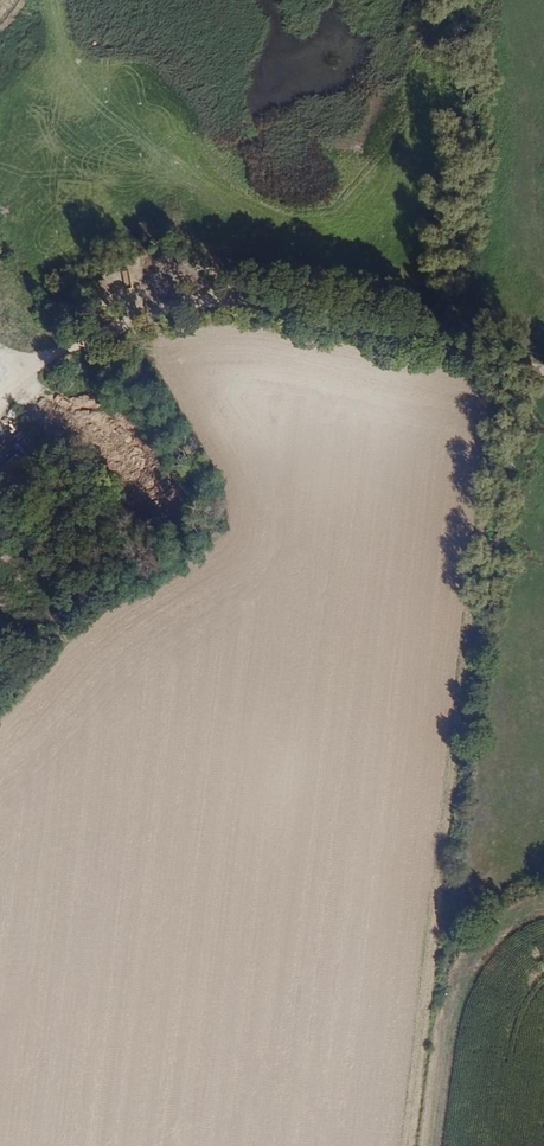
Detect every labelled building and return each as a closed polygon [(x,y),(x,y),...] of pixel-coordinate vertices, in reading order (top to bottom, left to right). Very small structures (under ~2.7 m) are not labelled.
[(80,344),(72,333),(59,341),(68,354),(80,344)]
